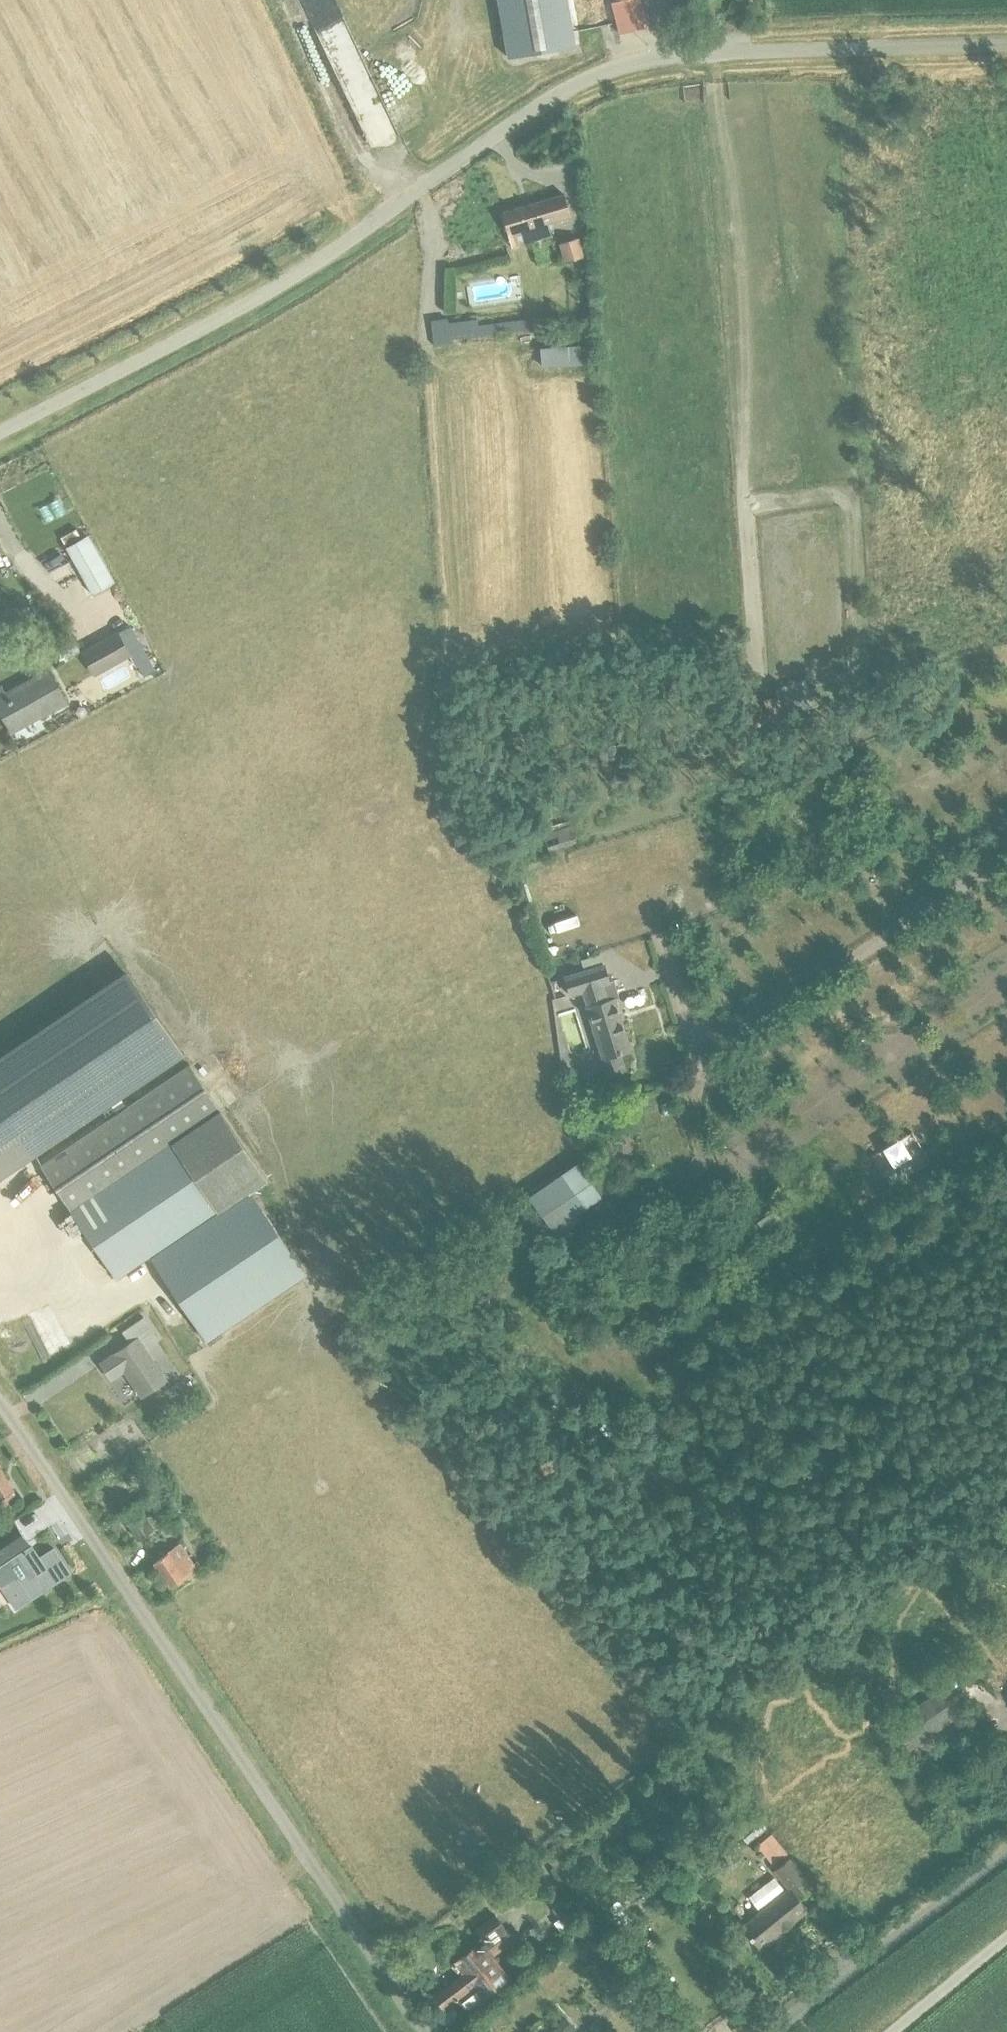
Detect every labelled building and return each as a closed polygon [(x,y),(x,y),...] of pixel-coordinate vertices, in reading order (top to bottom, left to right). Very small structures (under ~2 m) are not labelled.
[(371,148),(403,136),(400,128),(420,120),(407,88),(385,97),(347,0),(313,0),(371,148)] [(508,58),(575,46),(567,0),(498,0),(508,58)] [(623,17),(627,33),(654,26),(648,0),(619,0),(623,17)] [(565,194),(502,213),(512,248),(549,237),(545,223),(571,216),(565,194)] [(561,243),(567,262),(583,257),(577,238),(561,243)] [(477,318),(446,322),(446,319),(429,321),(431,341),(527,330),(526,319),(477,324),(477,318)] [(546,341),(546,361),(583,361),(583,341),(546,341)] [(48,520),(69,513),(62,495),(42,502),(48,520)] [(69,548),(94,595),(117,583),(92,535),(69,548)] [(95,674),(130,654),(143,678),(158,670),(133,625),(83,652),(95,674)] [(11,732),(67,702),(49,670),(0,697),(0,712),(11,732)] [(569,826),(541,834),(546,851),(574,843),(569,826)] [(563,929),(593,920),(590,908),(559,917),(563,929)] [(584,967),(602,961),(600,954),(581,960),(584,967)] [(564,978),(570,995),(583,990),(604,984),(609,982),(604,965),(564,978)] [(128,970),(0,1055),(0,1133),(14,1124),(34,1153),(183,1053),(128,970)] [(604,984),(583,990),(588,1006),(598,1040),(603,1038),(609,1056),(600,1059),(606,1077),(627,1070),(621,1052),(630,1050),(614,998),(609,999),(604,984)] [(41,1164),(72,1210),(117,1277),(150,1255),(207,1340),(307,1273),(251,1190),(267,1179),(190,1064),(41,1164)] [(558,1229),(609,1198),(585,1159),(534,1189),(558,1229)] [(144,1316),(122,1331),(130,1343),(101,1363),(112,1378),(124,1369),(142,1396),(166,1380),(143,1346),(157,1337),(144,1316)] [(3,1506),(18,1496),(0,1468),(0,1502),(3,1506)] [(30,1542),(17,1521),(0,1532),(0,1562),(30,1542)] [(155,1562),(171,1585),(202,1564),(198,1558),(193,1562),(178,1541),(174,1544),(176,1548),(155,1562)] [(2,1586),(16,1607),(70,1571),(54,1547),(40,1556),(34,1545),(9,1561),(18,1575),(2,1586)] [(883,1729),(902,1756),(955,1720),(936,1692),(883,1729)] [(775,1827),(758,1840),(775,1861),(792,1848),(775,1827)] [(760,1948),(809,1909),(800,1899),(814,1888),(789,1858),(775,1869),(790,1888),(742,1927),(760,1948)] [(750,1911),(776,1891),(765,1877),(739,1896),(750,1911)] [(585,1914),(574,1898),(565,1905),(577,1920),(585,1914)] [(561,1901),(552,1908),(567,1927),(576,1920),(561,1901)] [(487,1985),(503,1972),(482,1945),(456,1964),(464,1974),(435,1996),(446,2011),(484,1981),(487,1985)]
